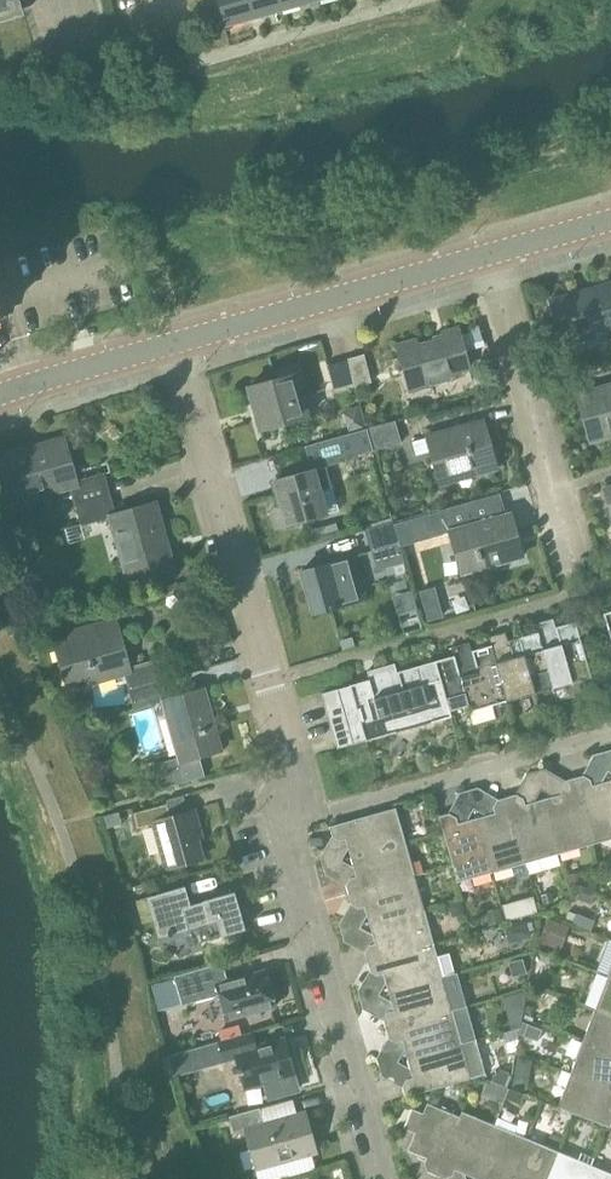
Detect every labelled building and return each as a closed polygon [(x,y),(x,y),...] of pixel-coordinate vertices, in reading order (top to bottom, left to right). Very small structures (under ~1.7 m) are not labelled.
[(15,17),(10,0),(0,0),(0,22),(15,17)] [(217,0),(188,0),(191,10),(218,3),(217,0)] [(218,3),(222,16),(225,28),(255,20),(249,0),(217,0),(218,3)] [(282,12),(279,0),(249,0),(255,20),(282,12)] [(282,12),(310,4),(309,0),(279,0),(282,12)] [(222,16),(218,3),(191,10),(195,24),(222,16)] [(160,58),(176,53),(170,34),(155,38),(160,58)] [(158,258),(152,239),(136,243),(142,263),(158,258)] [(610,329),(610,285),(552,302),(563,343),(610,329)] [(470,332),(460,335),(460,337),(464,350),(475,347),(484,345),(478,324),(469,326),(470,332)] [(411,390),(429,385),(428,380),(469,369),(464,350),(460,337),(460,335),(458,328),(444,332),(446,339),(419,346),(417,340),(398,345),(402,357),(389,360),(392,373),(405,369),(411,390)] [(368,353),(348,359),(355,386),(376,381),(368,353)] [(335,392),(355,386),(348,359),(327,365),(335,392)] [(269,381),(249,387),(261,429),(308,417),(296,374),(269,381)] [(610,435),(610,385),(578,395),(591,441),(610,435)] [(395,421),(367,428),(373,450),(401,442),(395,421)] [(485,421),(427,437),(440,483),(497,468),(485,421)] [(309,470),(275,480),(288,525),(327,514),(321,493),(332,490),(326,467),(346,461),(345,458),(373,450),(367,428),(305,446),(311,469),(309,470)] [(110,494),(104,473),(76,481),(65,439),(0,458),(0,460),(12,504),(71,488),(76,504),(110,494)] [(110,494),(76,504),(82,523),(82,526),(111,518),(129,581),(175,569),(157,504),(116,515),(110,494)] [(439,511),(393,524),(399,544),(400,546),(445,533),(439,511)] [(461,573),(522,556),(520,547),(510,514),(450,531),(458,563),(461,573)] [(364,529),(371,552),(399,544),(393,524),(393,521),(364,529)] [(86,540),(82,526),(82,523),(58,530),(58,532),(65,530),(69,545),(86,540)] [(336,523),(306,532),(310,545),(340,537),(336,523)] [(365,598),(353,557),(301,572),(312,612),(365,598)] [(134,601),(117,606),(121,618),(138,613),(134,601)] [(442,617),(438,602),(425,606),(429,620),(442,617)] [(603,613),(610,642),(610,611),(603,613)] [(538,632),(518,638),(534,694),(592,677),(576,621),(556,627),(553,618),(536,623),(538,632)] [(70,639),(55,643),(69,690),(125,674),(130,689),(165,680),(159,660),(129,668),(117,626),(116,626),(114,620),(68,633),(70,639)] [(507,702),(534,694),(518,638),(508,640),(505,631),(490,636),(492,645),(491,645),(507,702)] [(507,702),(491,645),(471,651),(469,642),(452,647),(454,656),(434,661),(445,701),(447,700),(450,711),(467,707),(469,712),(507,702)] [(450,711),(447,700),(445,701),(434,661),(397,672),(394,663),(367,671),(370,680),(350,685),(354,699),(358,713),(362,727),(366,741),(452,717),(450,711)] [(200,663),(184,666),(186,672),(202,668),(200,663)] [(136,709),(127,712),(127,713),(163,703),(169,722),(173,721),(178,740),(174,741),(179,760),(150,769),(155,789),(153,790),(153,791),(205,777),(199,757),(222,750),(204,689),(170,699),(165,680),(130,689),(136,709)] [(326,707),(354,699),(350,685),(322,693),(326,707)] [(330,721),(358,713),(354,699),(326,707),(330,721)] [(333,735),(362,727),(358,713),(330,721),(333,735)] [(338,749),(366,741),(362,727),(333,735),(338,749)] [(591,762),(609,771),(604,752),(596,755),(591,762)] [(541,790),(542,790),(553,772),(546,769),(536,771),(541,790)] [(524,781),(541,790),(536,771),(527,774),(524,781)] [(593,785),(592,780),(583,775),(574,778),(593,844),(610,839),(610,781),(593,785)] [(559,854),(593,844),(574,778),(565,780),(561,787),(563,794),(544,800),(559,854)] [(121,788),(107,792),(110,803),(124,799),(121,788)] [(474,808),(475,809),(485,791),(479,788),(469,790),(474,808)] [(474,808),(469,790),(460,792),(457,799),(474,808)] [(517,794),(507,797),(526,863),(559,854),(544,800),(526,804),(524,798),(517,794)] [(492,872),(526,863),(507,797),(499,799),(494,807),(496,813),(477,819),(492,872)] [(168,804),(135,813),(140,829),(155,825),(167,868),(203,858),(195,828),(199,827),(195,810),(172,816),(168,804)] [(347,838),(353,857),(406,842),(396,808),(330,826),(334,836),(341,840),(347,838)] [(458,882),(492,872),(477,819),(459,823),(458,817),(450,813),(439,815),(458,882)] [(406,842),(353,857),(358,876),(352,878),(348,885),(350,894),(415,876),(406,842)] [(321,856),(323,865),(342,860),(324,850),(321,856)] [(342,860),(323,865),(326,875),(332,878),(342,860)] [(584,884),(580,872),(567,875),(571,888),(584,884)] [(371,924),(425,909),(415,876),(350,894),(352,904),(359,907),(365,905),(371,924)] [(597,881),(583,889),(583,891),(593,895),(599,881),(597,881)] [(199,926),(203,941),(247,928),(236,890),(192,902),(187,886),(149,897),(161,937),(199,926)] [(544,905),(553,902),(551,892),(541,895),(544,905)] [(579,892),(577,899),(591,904),(593,897),(579,892)] [(464,913),(461,901),(448,905),(452,917),(464,913)] [(366,950),(369,960),(434,942),(425,909),(371,924),(376,942),(369,944),(366,950)] [(503,921),(500,910),(485,915),(489,925),(503,921)] [(569,911),(566,918),(573,921),(576,914),(569,911)] [(572,924),(591,931),(595,921),(576,914),(573,921),(572,924)] [(339,924),(342,932),(361,927),(344,917),(339,924)] [(548,919),(540,941),(557,947),(566,925),(548,919)] [(527,922),(505,928),(509,943),(531,938),(527,922)] [(351,945),(361,927),(342,932),(344,942),(351,945)] [(434,942),(369,960),(372,971),(378,974),(385,972),(389,991),(443,976),(443,977),(455,973),(449,953),(438,956),(434,942)] [(520,975),(527,973),(523,958),(516,960),(520,975)] [(218,995),(225,1020),(277,1005),(267,969),(229,980),(224,961),(175,975),(183,1005),(218,995)] [(610,1012),(610,976),(609,975),(597,1007),(610,1012)] [(443,976),(389,991),(394,1009),(388,1011),(384,1018),(387,1027),(452,1009),(443,977),(443,976)] [(160,1009),(182,1003),(175,979),(154,985),(160,1009)] [(358,989),(361,999),(379,993),(361,984),(358,989)] [(379,993),(361,999),(363,1008),(370,1012),(379,993)] [(452,1009),(387,1027),(389,1037),(397,1041),(403,1039),(408,1058),(462,1043),(476,1039),(466,1005),(452,1009)] [(597,1007),(584,1039),(610,1050),(610,1012),(597,1007)] [(507,1013),(512,1030),(520,1027),(523,1008),(507,1013)] [(538,1041),(543,1030),(528,1024),(523,1036),(538,1041)] [(286,1036),(258,1044),(257,1044),(253,1032),(242,1035),(221,1040),(218,1042),(224,1063),(235,1060),(244,1091),(278,1082),(280,1088),(292,1084),(290,1076),(297,1074),(286,1036)] [(584,1039),(571,1072),(610,1088),(610,1050),(584,1039)] [(462,1043),(408,1058),(413,1075),(406,1077),(403,1084),(406,1096),(472,1078),(462,1043)] [(197,1048),(201,1064),(216,1060),(211,1044),(197,1048)] [(377,1057),(379,1066),(399,1061),(380,1051),(377,1057)] [(182,1052),(168,1056),(174,1077),(188,1073),(182,1052)] [(516,1069),(530,1071),(532,1060),(517,1057),(516,1069)] [(389,1078),(399,1061),(379,1066),(382,1075),(389,1078)] [(494,1079),(505,1083),(510,1071),(503,1069),(496,1072),(494,1079)] [(571,1072),(558,1106),(610,1126),(610,1124),(610,1088),(571,1072)] [(496,1101),(502,1103),(508,1088),(502,1086),(496,1101)] [(524,1095),(509,1089),(506,1098),(520,1104),(524,1095)] [(405,1126),(407,1127),(404,1134),(397,1136),(399,1146),(408,1149),(408,1150),(426,1157),(424,1162),(427,1171),(435,1174),(459,1116),(427,1103),(423,1111),(413,1107),(405,1126)] [(259,1169),(319,1152),(307,1110),(266,1122),(262,1107),(231,1116),(235,1131),(247,1128),(259,1169)] [(462,1110),(459,1116),(435,1174),(444,1178),(454,1174),(456,1170),(472,1176),(494,1124),(462,1110)] [(494,1124),(472,1176),(479,1178),(509,1178),(527,1137),(514,1132),(517,1125),(497,1116),(494,1124)] [(559,1150),(527,1137),(509,1178),(547,1178),(559,1150)] [(579,1159),(559,1150),(547,1178),(585,1178),(591,1164),(592,1164),(594,1158),(581,1153),(579,1159)] [(592,1164),(591,1164),(585,1178),(610,1178),(610,1172),(592,1164)]
